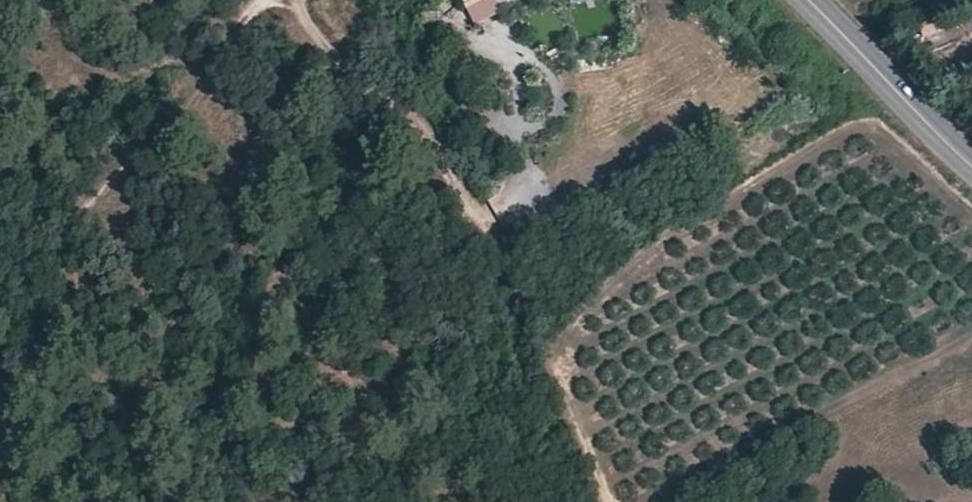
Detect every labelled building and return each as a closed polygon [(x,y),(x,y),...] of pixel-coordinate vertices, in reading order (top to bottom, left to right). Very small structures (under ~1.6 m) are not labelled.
[(472,19),(522,0),(464,0),(472,19)]
